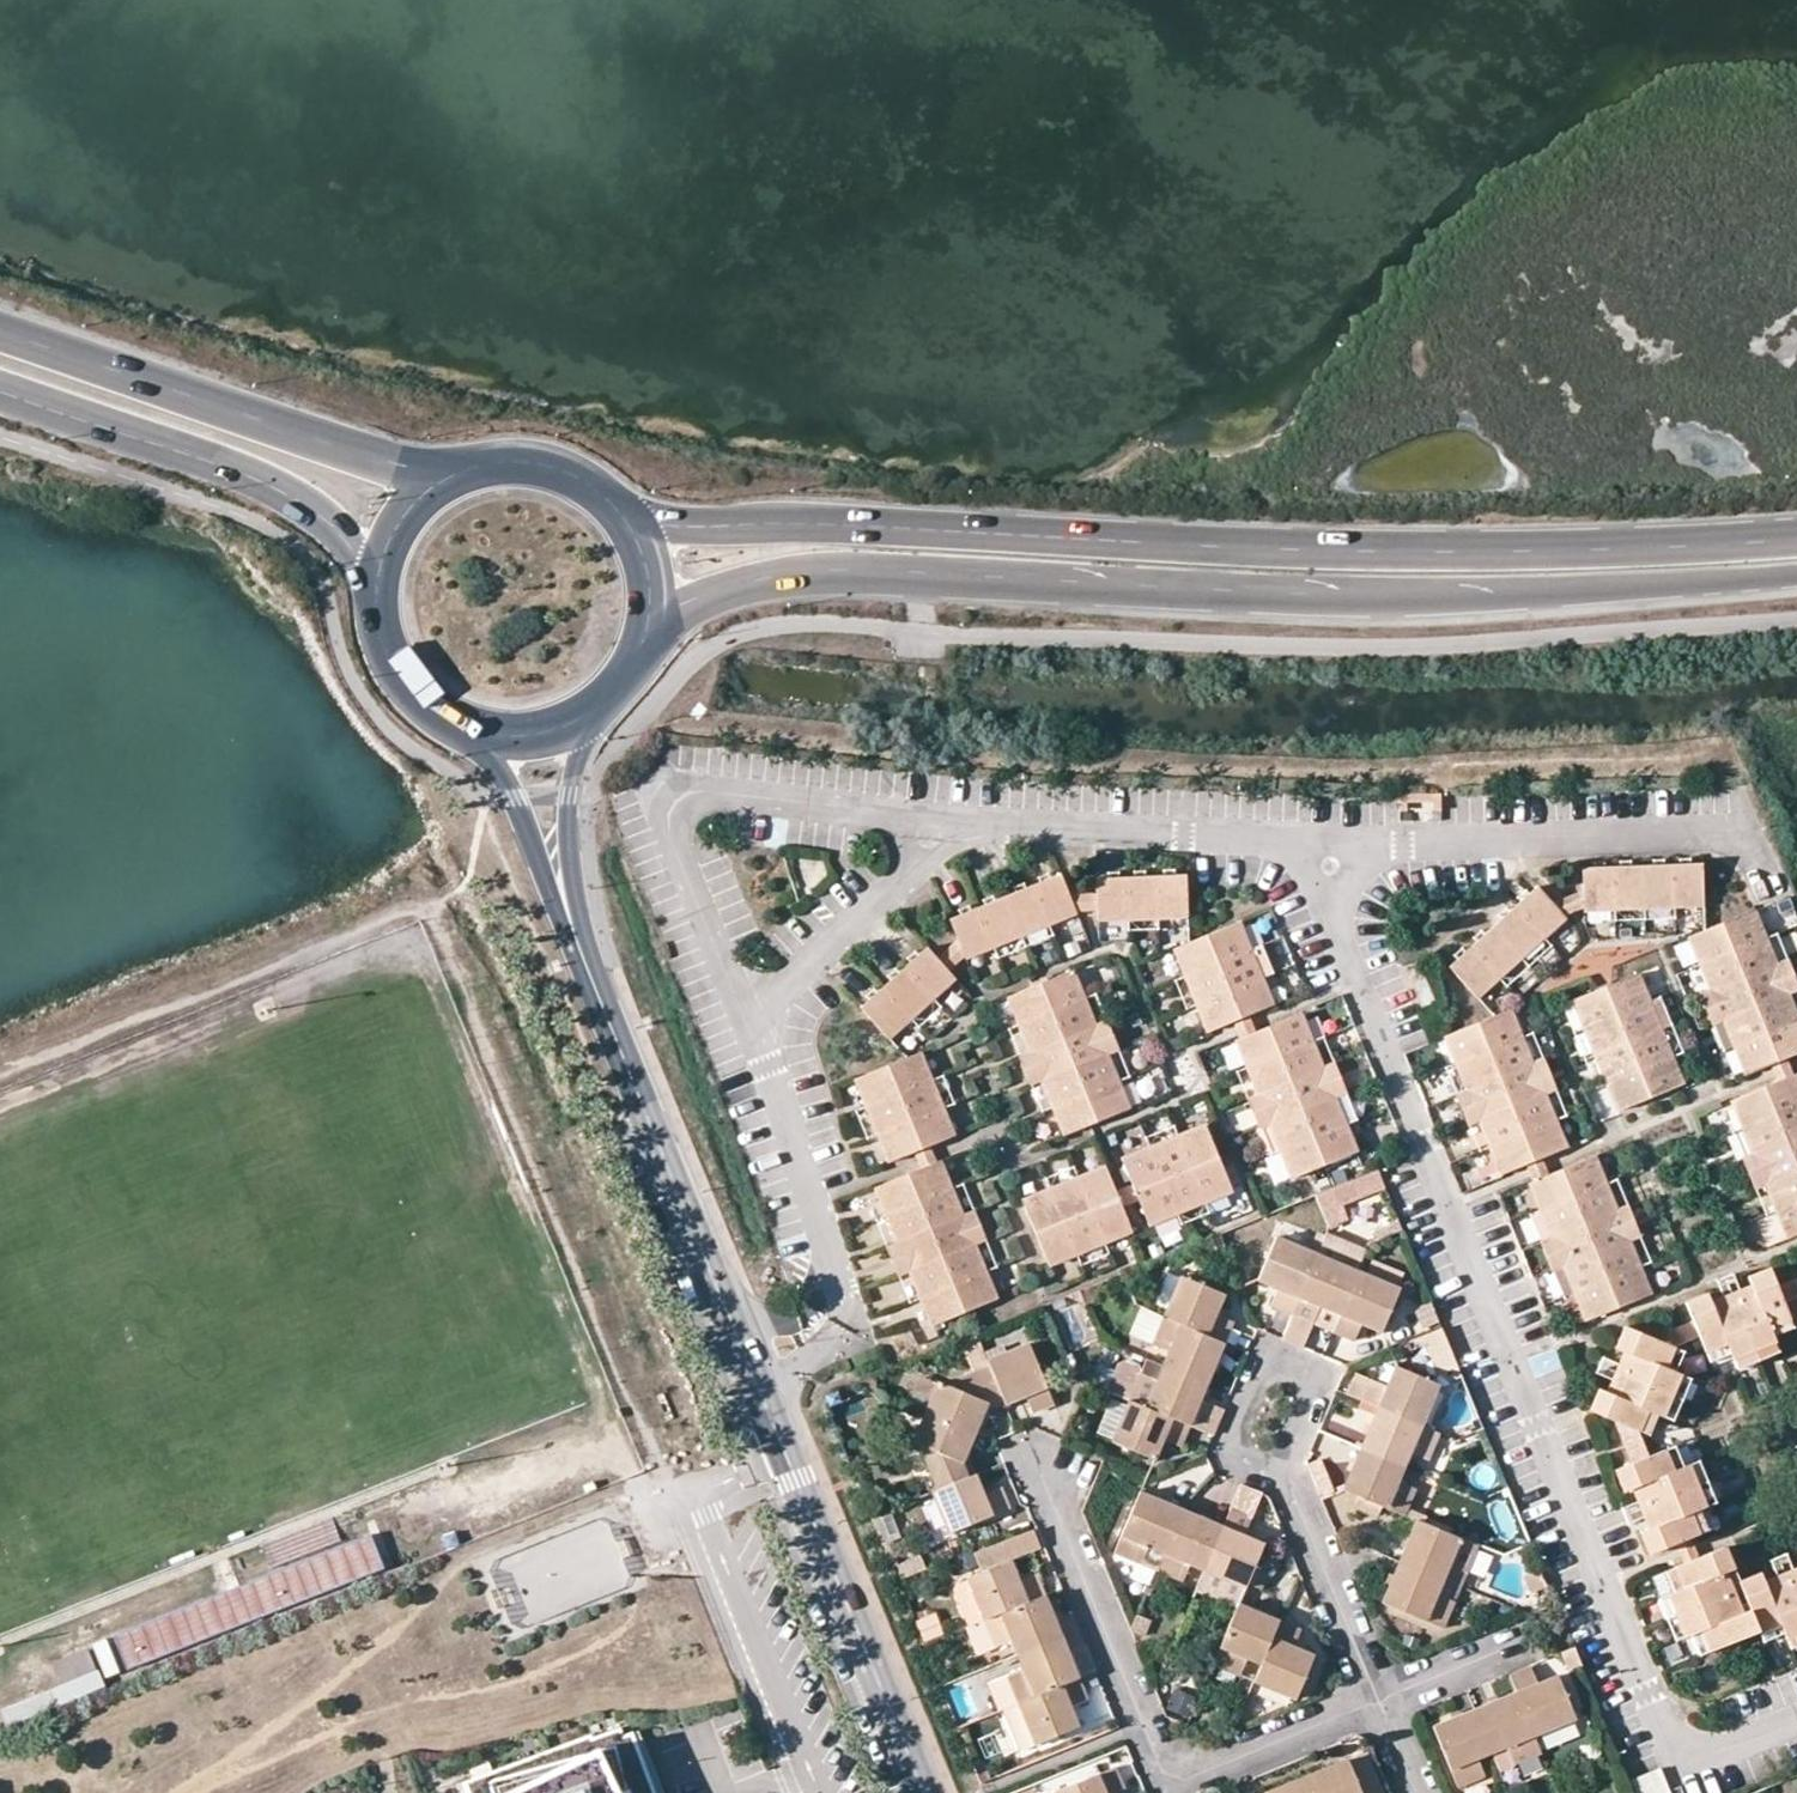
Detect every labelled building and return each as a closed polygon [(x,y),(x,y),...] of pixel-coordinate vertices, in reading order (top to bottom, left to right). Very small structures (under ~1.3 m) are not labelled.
[(1574,914),(1574,917),(1694,907),(1690,866),(1571,875),(1572,899),(1574,914)] [(1088,919),(1088,931),(1179,926),(1176,883),(1086,888),(1087,902),(1088,919)] [(957,964),(958,967),(1068,923),(1066,919),(1060,903),(1051,884),(942,928),(951,951),(957,964)] [(1438,970),(1464,1003),(1555,926),(1553,924),(1544,912),(1528,895),(1438,970)] [(1574,914),(1572,899),(1544,912),(1553,924),(1574,914)] [(1060,903),(1066,919),(1088,919),(1087,902),(1060,903)] [(1704,993),(1715,1020),(1738,1076),(1761,1067),(1775,1061),(1796,1052),(1796,1041),(1778,994),(1766,968),(1745,913),(1682,938),(1704,993)] [(1229,933),(1165,959),(1199,1041),(1225,1030),(1240,1024),(1262,1014),(1229,933)] [(930,968),(941,980),(957,964),(951,951),(930,968)] [(853,1018),(881,1050),(948,988),(941,980),(930,968),(920,956),(853,1018)] [(1778,994),(1790,990),(1778,963),(1766,968),(1778,994)] [(1629,977),(1563,1003),(1609,1113),(1674,1087),(1629,977)] [(999,1007),(1023,1063),(1034,1090),(1057,1145),(1122,1119),(1098,1063),(1087,1036),(1064,981),(999,1007)] [(1704,1024),(1715,1020),(1704,993),(1693,998),(1704,1024)] [(1443,1056),(1458,1096),(1470,1124),(1493,1179),(1518,1169),(1532,1163),(1555,1153),(1532,1098),(1521,1070),(1498,1015),(1436,1040),(1443,1056)] [(1228,1048),(1250,1103),(1262,1133),(1283,1185),(1347,1158),(1326,1105),(1314,1076),(1292,1022),(1247,1041),(1233,1047),(1228,1048)] [(1247,1041),(1240,1024),(1225,1030),(1233,1047),(1247,1041)] [(1098,1031),(1087,1036),(1098,1063),(1111,1059),(1098,1031)] [(1166,1057),(1181,1091),(1201,1083),(1186,1049),(1166,1057)] [(1775,1061),(1761,1067),(1768,1084),(1782,1078),(1775,1061)] [(923,1155),(947,1145),(913,1063),(848,1089),(882,1172),(907,1162),(923,1155)] [(1023,1063),(1010,1068),(1022,1096),(1034,1090),(1023,1063)] [(1532,1066),(1521,1070),(1532,1098),(1543,1094),(1532,1066)] [(1326,1105),(1338,1101),(1326,1072),(1314,1076),(1326,1105)] [(1746,1158),(1757,1185),(1781,1239),(1796,1232),(1796,1101),(1786,1076),(1782,1078),(1768,1084),(1723,1102),(1746,1158)] [(1458,1096),(1447,1100),(1459,1129),(1470,1124),(1458,1096)] [(1250,1103),(1238,1108),(1249,1138),(1262,1133),(1250,1103)] [(1223,1197),(1197,1135),(1115,1168),(1126,1194),(1131,1208),(1141,1231),(1223,1197)] [(915,1179),(930,1173),(923,1155),(907,1162),(915,1179)] [(1746,1158),(1735,1163),(1746,1190),(1757,1185),(1746,1158)] [(1522,1187),(1546,1242),(1558,1270),(1580,1324),(1644,1297),(1621,1243),(1610,1215),(1587,1160),(1540,1180),(1525,1186),(1522,1187)] [(1525,1186),(1540,1180),(1532,1163),(1518,1169),(1525,1186)] [(1326,1220),(1389,1194),(1378,1168),(1316,1194),(1326,1220)] [(992,1306),(970,1253),(958,1225),(935,1171),(930,1173),(915,1179),(870,1197),(892,1252),(904,1281),(927,1335),(992,1306)] [(1016,1209),(1042,1273),(1125,1239),(1115,1214),(1109,1200),(1099,1175),(1016,1209)] [(1109,1200),(1115,1214),(1131,1208),(1126,1194),(1109,1200)] [(1621,1211),(1610,1215),(1621,1243),(1632,1238),(1621,1211)] [(1174,1219),(1157,1226),(1165,1246),(1182,1240),(1174,1219)] [(970,1220),(958,1225),(970,1253),(982,1247),(970,1220)] [(1360,1265),(1366,1247),(1325,1233),(1319,1251),(1360,1265)] [(1273,1307),(1295,1316),(1321,1257),(1279,1238),(1260,1280),(1281,1290),(1273,1307)] [(1546,1242),(1535,1247),(1546,1274),(1558,1270),(1546,1242)] [(890,1287),(904,1281),(892,1252),(879,1258),(890,1287)] [(1360,1274),(1321,1257),(1295,1316),(1315,1325),(1322,1308),(1342,1316),(1360,1274)] [(1770,1343),(1767,1336),(1762,1325),(1784,1316),(1764,1268),(1742,1276),(1750,1296),(1712,1313),(1703,1294),(1682,1303),(1702,1350),(1724,1341),(1728,1353),(1730,1358),(1750,1350),(1770,1343)] [(1402,1292),(1360,1274),(1342,1316),(1334,1334),(1356,1343),(1363,1325),(1384,1334),(1402,1292)] [(1228,1344),(1237,1323),(1217,1315),(1226,1295),(1183,1277),(1166,1318),(1228,1344)] [(1762,1325),(1767,1336),(1789,1327),(1784,1316),(1762,1325)] [(1155,1345),(1172,1352),(1166,1367),(1210,1385),(1228,1344),(1166,1318),(1155,1345)] [(1436,1329),(1415,1339),(1431,1376),(1444,1382),(1456,1377),(1436,1329)] [(1676,1376),(1672,1375),(1660,1371),(1669,1349),(1620,1329),(1611,1352),(1630,1359),(1614,1398),(1595,1391),(1586,1413),(1635,1432),(1645,1410),(1655,1415),(1660,1416),(1667,1397),(1676,1376)] [(987,1350),(982,1337),(961,1346),(966,1359),(987,1350)] [(1728,1353),(1724,1341),(1702,1350),(1707,1362),(1728,1353)] [(992,1359),(994,1365),(1007,1396),(1009,1403),(1029,1396),(1036,1411),(1058,1402),(1034,1343),(992,1359)] [(1774,1354),(1770,1343),(1750,1350),(1754,1362),(1774,1354)] [(1680,1353),(1669,1349),(1660,1371),(1672,1375),(1680,1353)] [(1754,1362),(1750,1350),(1730,1358),(1735,1369),(1754,1362)] [(1108,1392),(1131,1401),(1146,1368),(1129,1360),(1118,1365),(1108,1392)] [(1146,1368),(1131,1401),(1192,1427),(1203,1401),(1210,1385),(1166,1367),(1149,1360),(1146,1368)] [(947,1384),(939,1381),(938,1384),(927,1412),(914,1442),(924,1446),(941,1489),(970,1478),(964,1462),(967,1461),(991,1402),(1007,1396),(994,1365),(947,1384)] [(1440,1386),(1399,1369),(1390,1388),(1373,1381),(1370,1385),(1354,1378),(1347,1395),(1380,1409),(1423,1427),(1440,1386)] [(1667,1397),(1679,1402),(1686,1381),(1676,1376),(1667,1397)] [(927,1412),(938,1384),(922,1377),(911,1405),(927,1412)] [(823,1402),(827,1412),(842,1406),(838,1396),(823,1402)] [(1679,1402),(1667,1397),(1660,1416),(1671,1421),(1679,1402)] [(1131,1401),(1114,1442),(1156,1459),(1164,1438),(1184,1446),(1192,1427),(1131,1401)] [(1210,1435),(1222,1410),(1203,1401),(1192,1427),(1210,1435)] [(1380,1409),(1362,1451),(1406,1468),(1412,1454),(1429,1461),(1441,1434),(1423,1427),(1380,1409)] [(1655,1415),(1645,1410),(1635,1432),(1646,1436),(1655,1415)] [(1670,1448),(1659,1452),(1668,1473),(1679,1468),(1670,1448)] [(1416,1489),(1400,1482),(1406,1468),(1362,1451),(1344,1491),(1360,1498),(1385,1509),(1405,1518),(1416,1489)] [(1684,1466),(1679,1468),(1668,1473),(1659,1452),(1611,1472),(1620,1493),(1640,1485),(1657,1526),(1638,1535),(1646,1556),(1666,1547),(1680,1541),(1695,1535),(1685,1514),(1696,1511),(1702,1508),(1693,1488),(1684,1466)] [(1695,1461),(1684,1466),(1693,1488),(1705,1483),(1695,1461)] [(977,1475),(970,1478),(941,1489),(934,1492),(951,1535),(1012,1510),(1004,1491),(986,1496),(977,1475)] [(1705,1483),(1693,1488),(1702,1508),(1714,1503),(1705,1483)] [(1241,1489),(1231,1513),(1251,1521),(1260,1497),(1241,1489)] [(1184,1512),(1141,1494),(1114,1554),(1157,1573),(1184,1512)] [(1360,1498),(1354,1509),(1380,1519),(1385,1509),(1360,1498)] [(932,1501),(921,1505),(938,1543),(949,1538),(932,1501)] [(1696,1511),(1685,1514),(1695,1535),(1705,1531),(1696,1511)] [(1224,1529),(1184,1512),(1157,1573),(1184,1584),(1191,1567),(1205,1572),(1224,1529)] [(1231,1513),(1224,1529),(1205,1572),(1245,1590),(1247,1585),(1253,1570),(1263,1546),(1244,1537),(1251,1521),(1231,1513)] [(601,1518),(489,1560),(513,1625),(625,1583),(601,1518)] [(1419,1524),(1402,1564),(1444,1582),(1460,1589),(1477,1549),(1419,1524)] [(1039,1546),(1034,1533),(1001,1546),(1006,1559),(1039,1546)] [(374,1537),(113,1629),(125,1664),(387,1573),(374,1537)] [(1680,1541),(1666,1547),(1675,1566),(1688,1561),(1680,1541)] [(1747,1611),(1728,1618),(1709,1576),(1729,1568),(1721,1547),(1688,1561),(1675,1566),(1683,1587),(1669,1593),(1666,1594),(1675,1616),(1684,1637),(1688,1635),(1700,1630),(1709,1651),(1755,1631),(1747,1611)] [(1021,1581),(1013,1562),(969,1579),(987,1622),(1047,1597),(1038,1575),(1021,1581)] [(1402,1564),(1384,1606),(1442,1631),(1455,1601),(1438,1595),(1444,1582),(1402,1564)] [(1675,1566),(1661,1572),(1669,1593),(1683,1587),(1675,1566)] [(1729,1568),(1709,1576),(1728,1618),(1747,1611),(1735,1581),(1729,1568)] [(1266,1577),(1253,1570),(1247,1585),(1261,1592),(1266,1577)] [(1245,1590),(1205,1572),(1198,1589),(1237,1606),(1245,1590)] [(1778,1621),(1783,1634),(1784,1636),(1796,1631),(1796,1577),(1765,1590),(1757,1572),(1735,1581),(1747,1611),(1755,1631),(1778,1621)] [(1455,1601),(1460,1589),(1444,1582),(1438,1595),(1455,1601)] [(1666,1594),(1654,1599),(1663,1621),(1675,1616),(1666,1594)] [(1064,1639),(1047,1597),(987,1622),(997,1648),(1014,1642),(1020,1656),(1064,1639)] [(1278,1624),(1237,1606),(1212,1665),(1239,1677),(1246,1660),(1261,1666),(1278,1624)] [(924,1642),(944,1634),(935,1612),(915,1620),(924,1642)] [(1133,1630),(1145,1636),(1152,1620),(1140,1615),(1133,1630)] [(1675,1616),(1663,1621),(1673,1642),(1684,1637),(1675,1616)] [(1783,1634),(1778,1621),(1755,1631),(1761,1644),(1783,1634)] [(987,1622),(969,1630),(980,1655),(997,1648),(987,1622)] [(1311,1659),(1292,1651),(1299,1632),(1278,1624),(1261,1666),(1254,1683),(1294,1701),(1311,1659)] [(1697,1657),(1709,1651),(1700,1630),(1688,1635),(1697,1657)] [(1788,1648),(1796,1644),(1796,1631),(1784,1636),(1788,1648)] [(106,1637),(92,1643),(108,1676),(122,1670),(106,1637)] [(1068,1651),(1064,1639),(1020,1656),(1026,1671),(1009,1677),(1021,1704),(1080,1680),(1068,1651)] [(1080,1680),(1098,1673),(1086,1645),(1068,1651),(1080,1680)] [(92,1647),(55,1659),(63,1685),(0,1705),(6,1723),(106,1691),(92,1647)] [(1566,1674),(1579,1668),(1571,1649),(1558,1654),(1566,1674)] [(1514,1696),(1531,1736),(1573,1719),(1555,1679),(1535,1687),(1526,1667),(1506,1676),(1514,1696)] [(1009,1677),(992,1684),(1003,1711),(1021,1704),(1009,1677)] [(1088,1701),(1080,1680),(1021,1704),(1036,1745),(1079,1728),(1072,1708),(1088,1701)] [(1171,1713),(1191,1715),(1192,1694),(1173,1692),(1171,1713)] [(1538,1754),(1531,1736),(1514,1696),(1474,1712),(1490,1754),(1502,1749),(1510,1767),(1538,1754)] [(1019,1752),(1036,1745),(1021,1704),(1003,1711),(1019,1752)] [(1475,1760),(1490,1754),(1474,1712),(1433,1730),(1456,1789),(1483,1778),(1475,1760)] [(631,1735),(623,1738),(620,1730),(592,1741),(591,1737),(463,1784),(466,1792),(653,1792),(631,1735)] [(977,1738),(985,1757),(1004,1750),(997,1731),(977,1738)] [(637,1733),(631,1735),(653,1792),(662,1792),(637,1733)] [(1361,1792),(1378,1792),(1363,1757),(1349,1763),(1361,1792)] [(1045,1792),(1049,1792),(1099,1772),(1093,1760),(1041,1783),(1045,1792)] [(1349,1763),(1308,1779),(1314,1792),(1361,1792),(1349,1763)] [(1664,1768),(1634,1775),(1638,1792),(1670,1792),(1664,1768)] [(1124,1791),(1116,1769),(1056,1792),(1118,1792),(1124,1791)] [(1273,1792),(1314,1792),(1308,1779),(1273,1792)] [(463,1784),(456,1787),(458,1792),(466,1792),(463,1784)]
